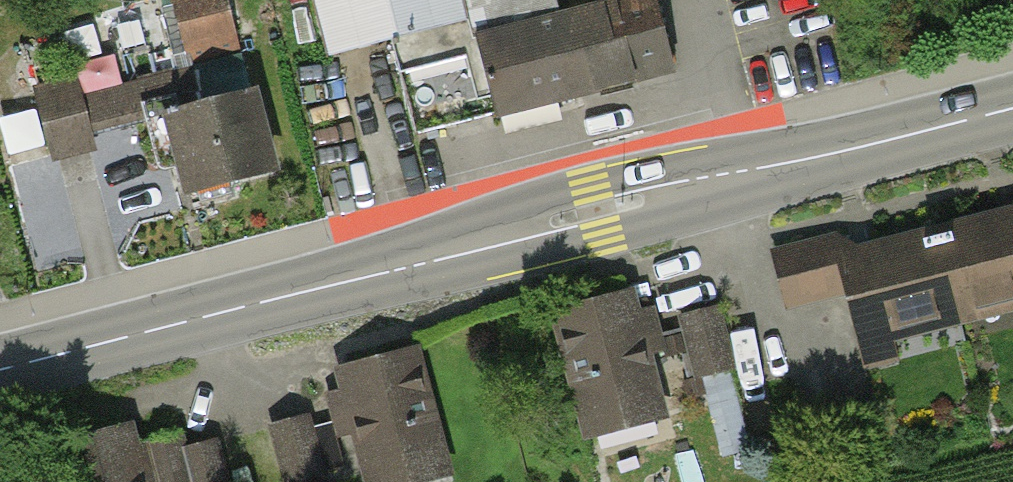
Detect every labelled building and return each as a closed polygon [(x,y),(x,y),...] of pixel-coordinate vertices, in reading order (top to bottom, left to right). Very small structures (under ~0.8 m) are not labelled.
[(226,0),(188,0),(175,3),(190,65),(240,53),(226,0)] [(326,58),(393,40),(471,20),(476,39),(557,17),(552,0),(310,0),(326,58)] [(393,40),(416,132),(671,66),(654,0),(614,0),(615,3),(557,17),(476,39),(471,20),(393,40)] [(79,78),(35,90),(53,156),(95,145),(92,133),(145,119),(156,160),(180,154),(189,188),(198,186),(202,199),(230,192),(227,180),(272,168),(251,89),(184,107),(173,65),(136,74),(139,84),(84,99),(79,78)] [(926,232),(952,328),(1012,311),(1012,208),(926,232)] [(926,232),(825,259),(851,355),(952,328),(926,232)] [(625,293),(543,314),(577,444),(659,423),(625,293)] [(692,376),(736,369),(726,308),(682,315),(692,376)] [(416,352),(323,375),(351,481),(410,481),(447,473),(416,352)] [(121,429),(46,449),(55,481),(216,481),(206,442),(167,452),(163,439),(127,449),(121,429)]
